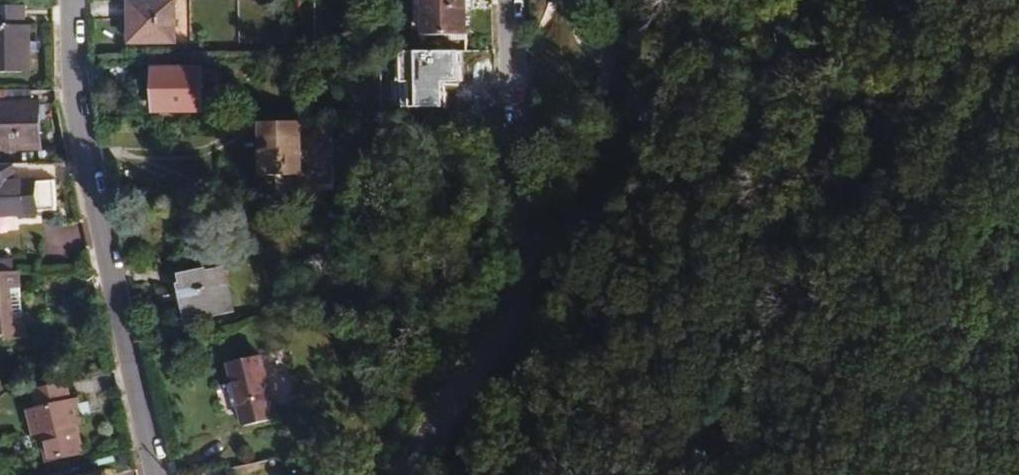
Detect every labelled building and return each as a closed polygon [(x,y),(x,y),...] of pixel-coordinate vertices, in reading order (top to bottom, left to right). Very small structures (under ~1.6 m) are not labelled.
[(464,0),(424,0),(424,35),(465,33),(464,12),(464,0)] [(472,0),(464,0),(464,12),(472,12),(472,0)] [(174,1),(127,2),(127,44),(174,44),(174,1)] [(0,28),(0,74),(31,74),(29,28),(0,28)] [(199,69),(153,70),(153,112),(200,112),(199,69)] [(31,90),(0,91),(0,106),(32,106),(31,90)] [(39,105),(32,106),(0,106),(0,149),(40,149),(39,105)] [(331,137),(331,122),(314,123),(314,137),(331,137)] [(299,175),(297,123),(260,124),(262,177),(299,175)] [(15,165),(0,166),(0,176),(3,176),(2,173),(16,172),(15,165)] [(55,182),(38,183),(38,180),(17,181),(16,172),(2,173),(3,176),(0,176),(0,218),(40,215),(40,212),(57,212),(55,182)] [(179,287),(186,321),(231,312),(223,270),(206,274),(203,272),(180,277),(183,286),(179,287)] [(13,291),(22,290),(20,273),(0,274),(0,342),(29,340),(26,319),(17,320),(13,291)] [(26,319),(22,290),(13,291),(17,320),(26,319)] [(227,364),(243,428),(274,420),(260,357),(227,364)] [(42,435),(49,463),(84,454),(78,427),(85,425),(79,401),(72,402),(68,385),(37,392),(40,409),(30,412),(35,437),(42,435)]
